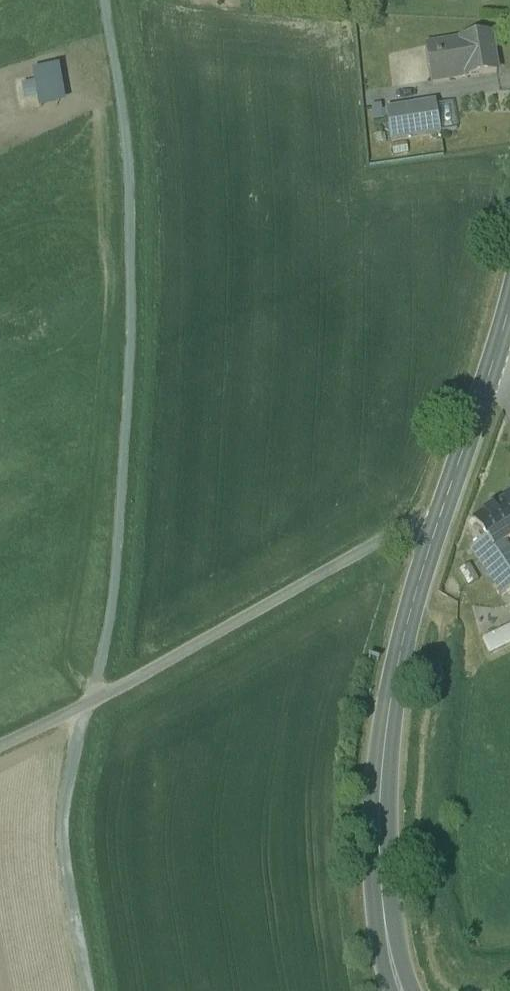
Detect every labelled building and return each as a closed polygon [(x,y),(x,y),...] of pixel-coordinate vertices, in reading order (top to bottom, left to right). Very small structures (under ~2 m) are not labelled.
[(492,36),(426,47),(432,84),(456,80),(457,86),(468,84),(467,78),(498,72),(492,36)] [(35,70),(42,108),(72,103),(65,65),(35,70)] [(435,104),(386,112),(391,143),(440,134),(435,104)] [(474,522),(486,539),(493,550),(505,542),(509,538),(509,499),(474,522)] [(486,539),(470,551),(501,597),(509,590),(509,550),(505,542),(493,550),(486,539)] [(488,651),(509,644),(509,627),(483,637),(488,651)]
